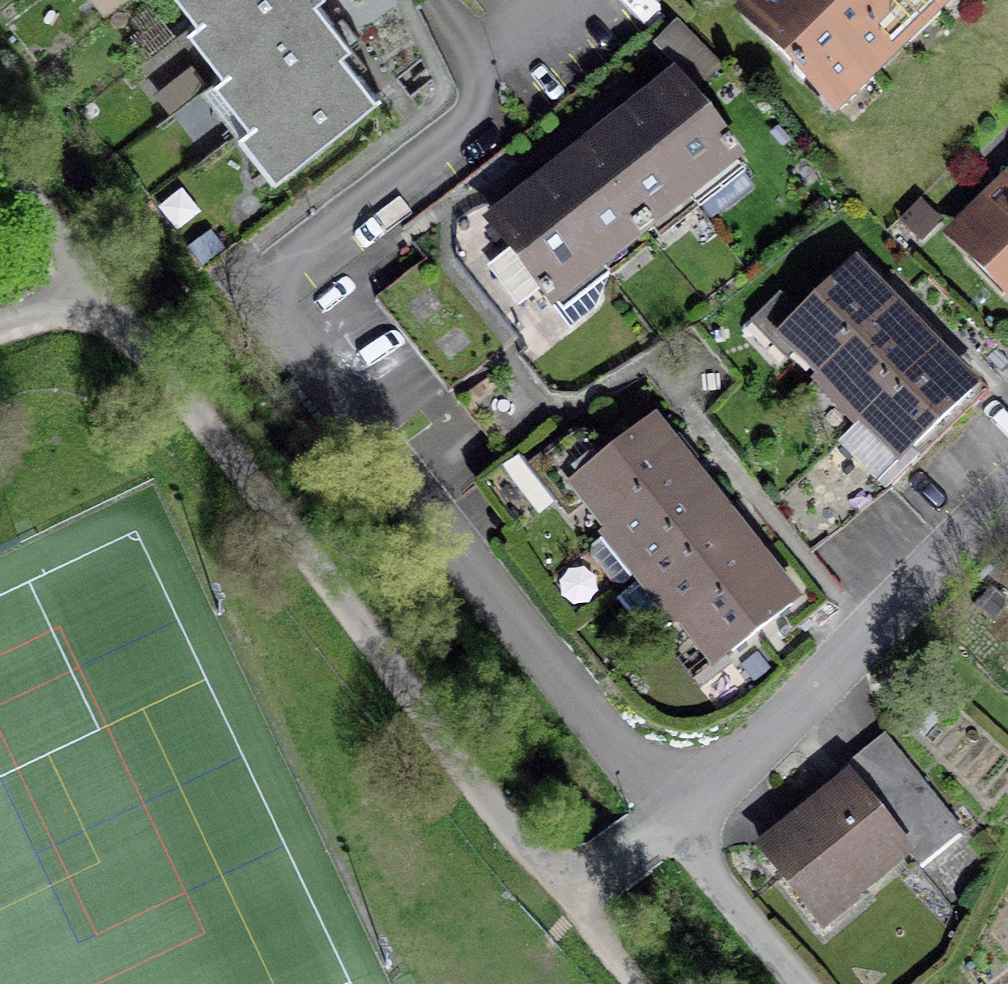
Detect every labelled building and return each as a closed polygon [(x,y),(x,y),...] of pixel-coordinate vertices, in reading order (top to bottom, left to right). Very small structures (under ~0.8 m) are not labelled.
[(104,11),(122,0),(98,0),(104,11)] [(204,22),(241,67),(323,0),(231,0),(215,13),(204,22)] [(215,13),(231,0),(205,0),(215,13)] [(234,72),(270,116),(355,47),(368,37),(337,0),(323,0),(241,67),(234,72)] [(745,20),(845,119),(965,0),(765,0),(745,20)] [(725,65),(683,24),(661,46),(704,87),(725,65)] [(270,116),(257,127),(293,170),(391,91),(355,47),(270,116)] [(674,84),(630,120),(701,206),(746,170),(674,84)] [(652,247),(701,206),(630,120),(580,161),(652,247)] [(603,288),(652,247),(580,161),(531,202),(603,288)] [(960,237),(1007,285),(1007,189),(960,237)] [(558,325),(603,288),(531,202),(486,238),(558,325)] [(402,331),(457,290),(433,258),(378,299),(402,331)] [(789,340),(831,384),(913,306),(871,262),(789,340)] [(871,426),(953,348),(913,306),(831,384),(871,426)] [(991,388),(953,348),(871,426),(909,466),(991,388)] [(619,537),(710,467),(672,418),(581,488),(619,537)] [(744,511),(710,467),(619,537),(654,581),(744,511)] [(822,550),(896,494),(876,468),(802,524),(822,550)] [(777,552),(744,511),(654,581),(686,623),(777,552)] [(813,599),(777,552),(686,623),(723,669),(813,599)] [(954,846),(883,754),(755,852),(826,944),(954,846)]
